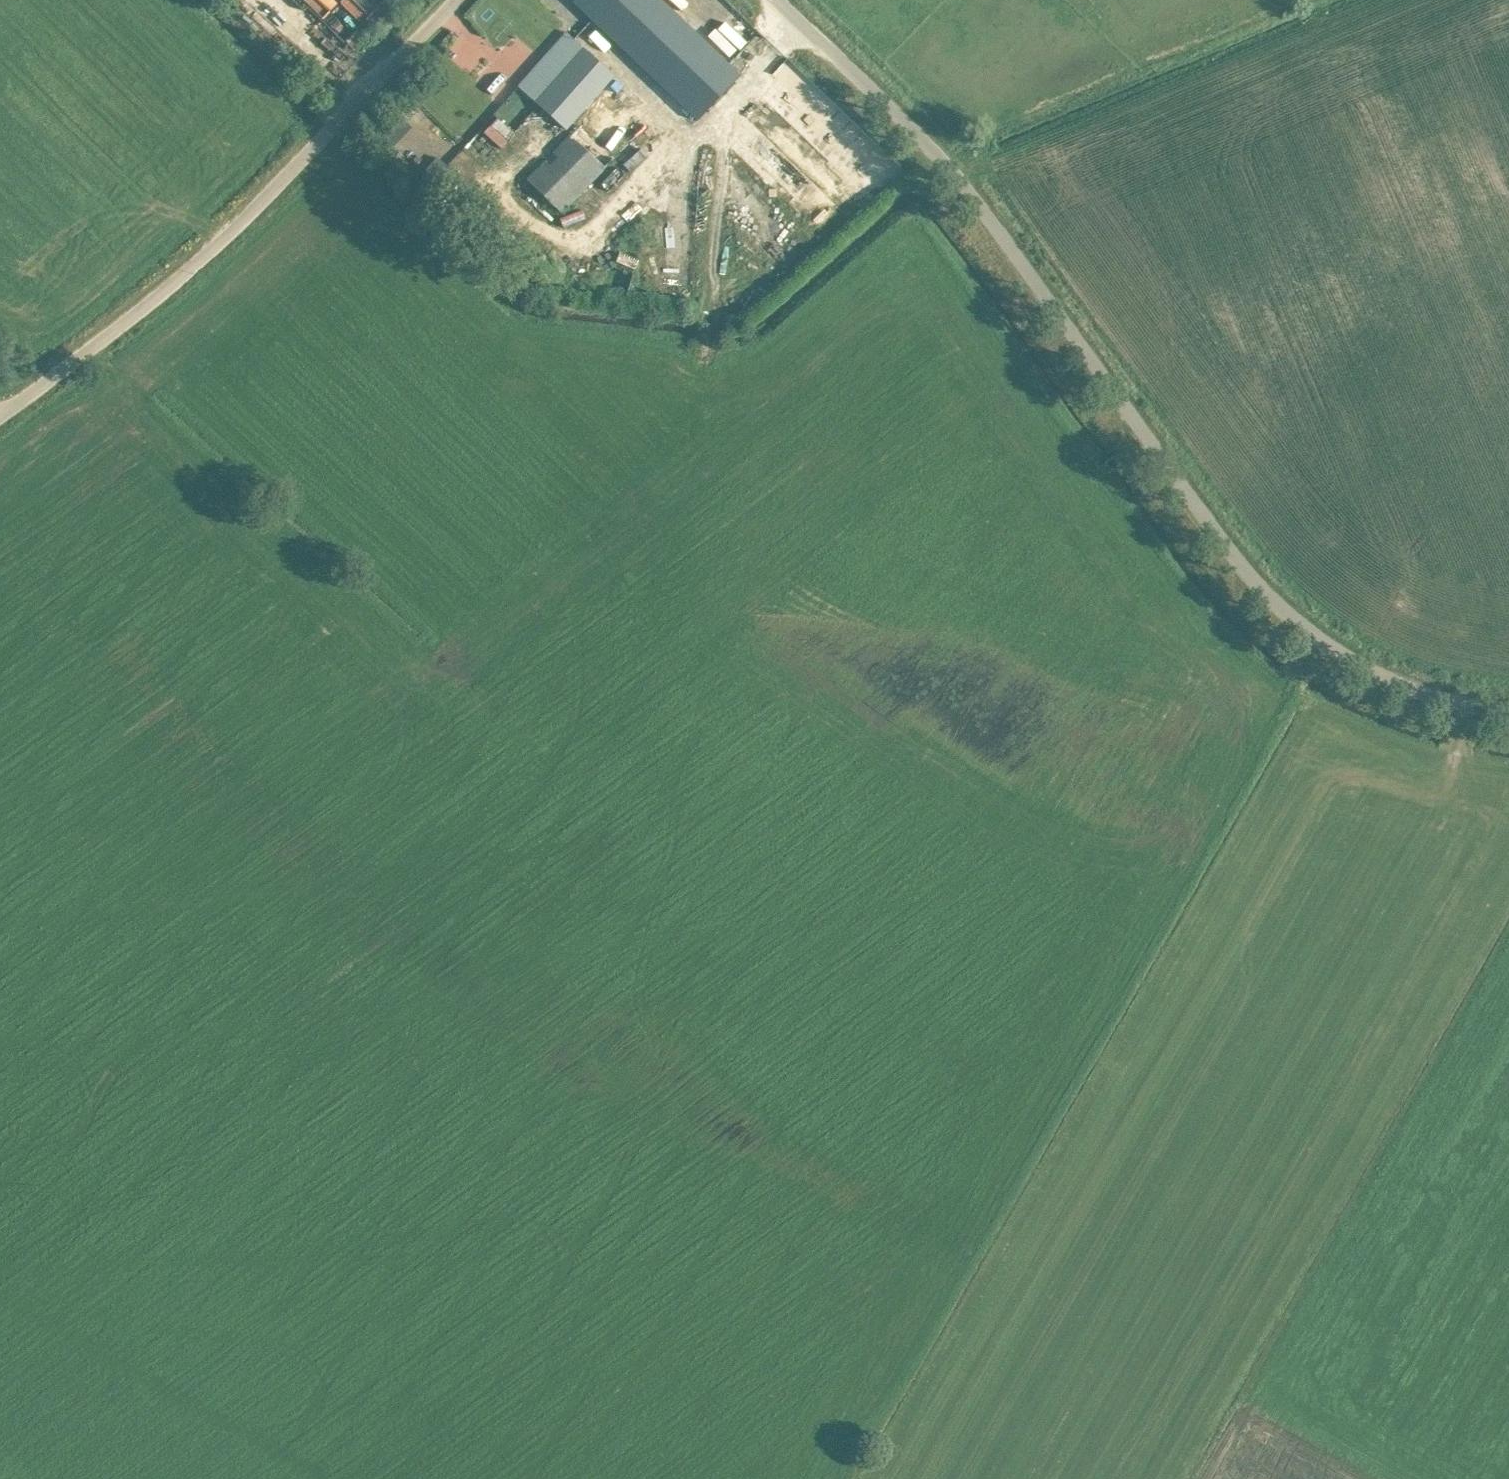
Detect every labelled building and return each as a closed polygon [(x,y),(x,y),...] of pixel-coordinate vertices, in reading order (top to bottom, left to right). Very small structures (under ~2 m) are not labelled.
[(612,37),(697,119),(737,74),(716,54),(659,0),(575,0),(574,1),(612,37)] [(586,49),(537,102),(565,128),(614,74),(586,49)] [(611,94),(581,126),(527,180),(560,214),(614,158),(645,126),(614,97),(611,94)] [(373,136),(389,150),(411,127),(395,113),(373,136)] [(438,158),(420,177),(436,192),(454,174),(438,158)]
